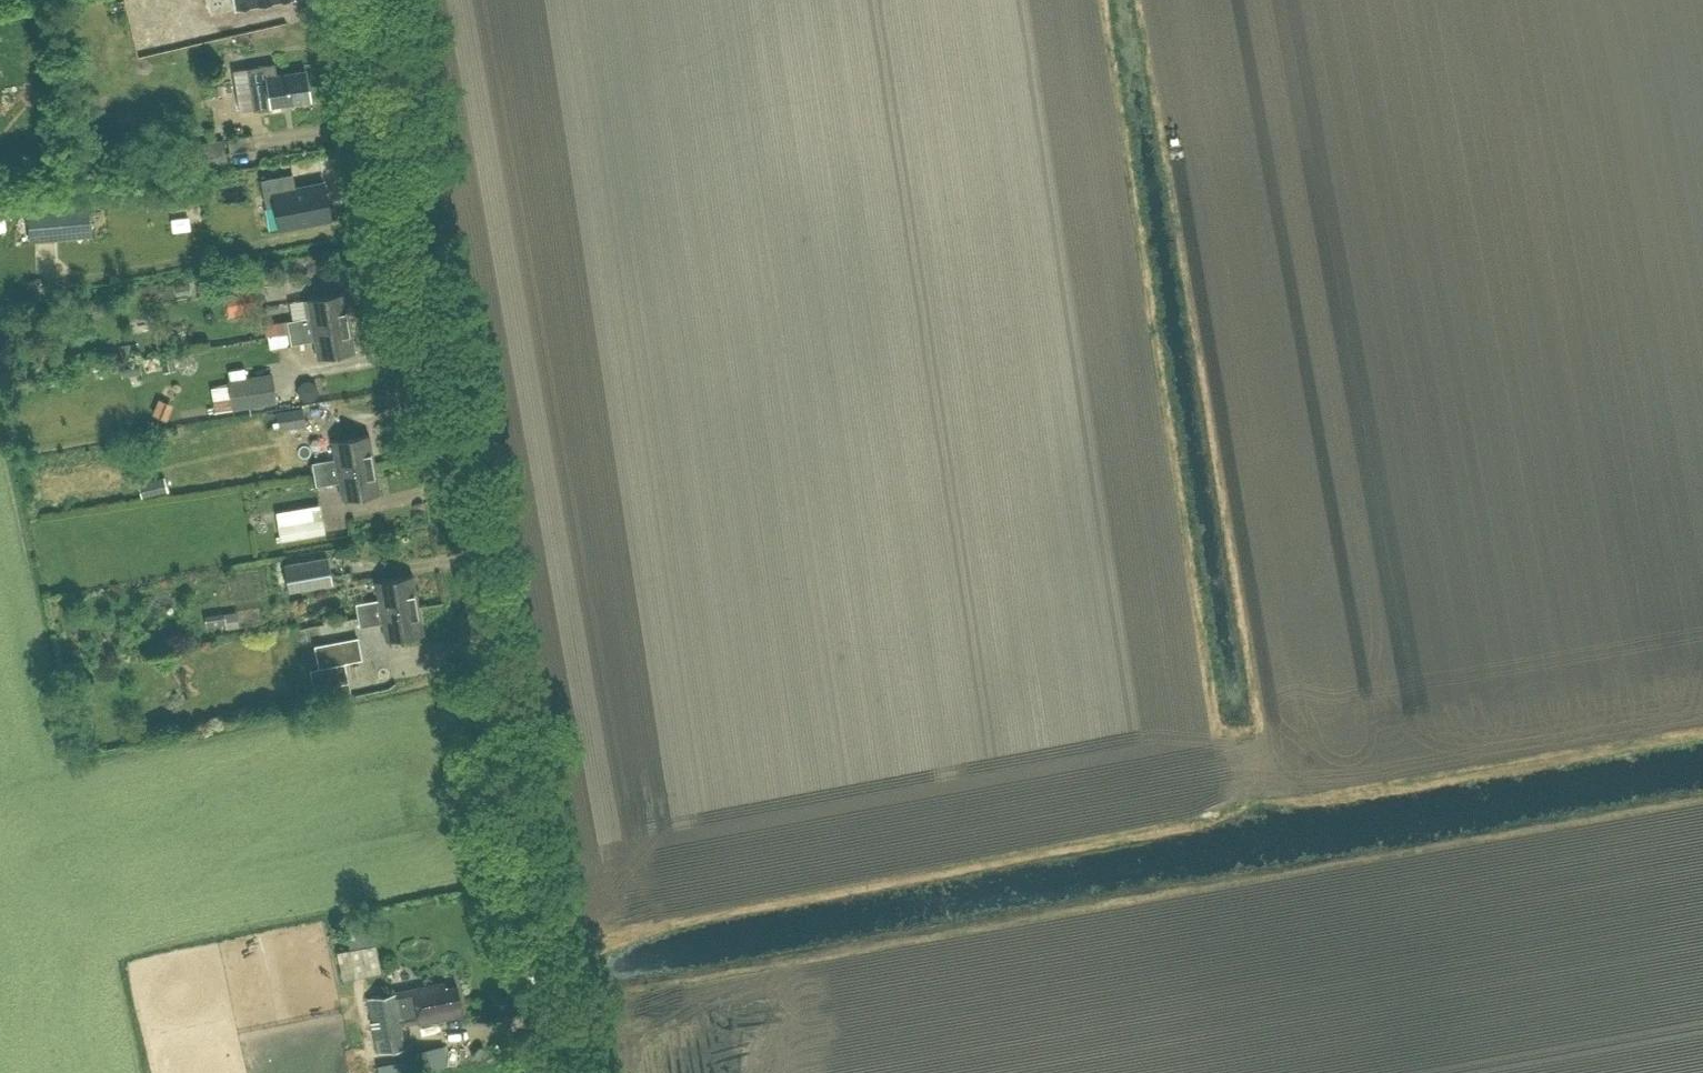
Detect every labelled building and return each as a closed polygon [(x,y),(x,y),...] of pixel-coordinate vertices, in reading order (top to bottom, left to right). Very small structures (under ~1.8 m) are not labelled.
[(278,0),(233,0),(234,8),(278,0)] [(306,69),(278,74),(276,64),(248,69),(254,110),(311,101),(306,69)] [(196,143),(200,169),(227,164),(222,138),(196,143)] [(294,173),(262,179),(268,207),(277,205),(281,228),(333,218),(325,181),(297,187),(294,173)] [(159,189),(146,190),(147,208),(161,207),(159,189)] [(89,204),(27,210),(29,241),(92,235),(89,204)] [(229,312),(256,307),(250,274),(223,279),(229,312)] [(311,317),(287,320),(289,331),(350,322),(346,292),(308,298),(311,317)] [(265,335),(289,331),(287,320),(263,324),(265,335)] [(318,357),(355,352),(350,322),(289,331),(291,344),(316,340),(318,357)] [(272,373),(229,379),(233,408),(276,402),(272,373)] [(157,403),(153,413),(165,419),(170,409),(157,403)] [(302,406),(277,411),(279,426),(305,422),(302,406)] [(336,458),(313,462),(315,474),(375,463),(370,434),(332,440),(336,458)] [(344,499),(380,493),(375,463),(315,474),(317,485),(340,481),(344,499)] [(164,476),(138,483),(142,496),(167,490),(164,476)] [(324,517),(280,525),(282,540),(326,532),(324,517)] [(329,556),(285,564),(290,592),(334,584),(329,556)] [(379,599),(356,603),(358,615),(418,604),(413,574),(376,581),(379,599)] [(387,641),(424,634),(418,604),(358,615),(360,626),(384,622),(387,641)] [(355,642),(342,644),(344,657),(357,655),(355,642)] [(314,688),(349,681),(345,665),(310,671),(314,688)] [(370,915),(344,920),(355,977),(381,972),(370,915)] [(401,1025),(463,1013),(458,985),(445,988),(444,982),(395,991),(395,993),(369,997),(379,1050),(405,1045),(401,1025)]
